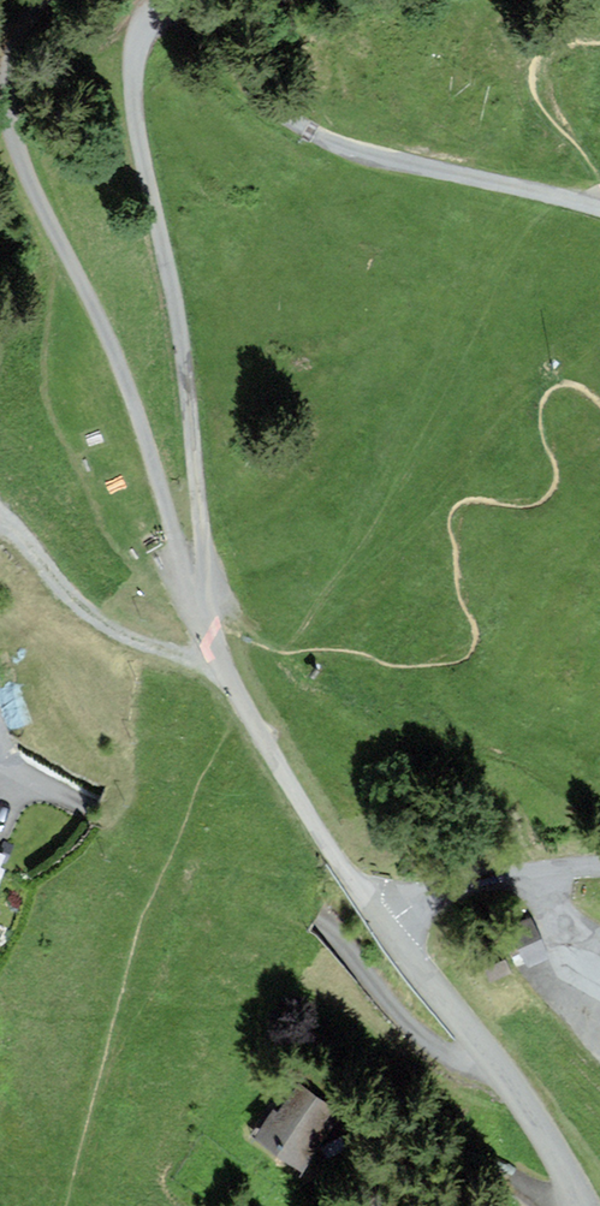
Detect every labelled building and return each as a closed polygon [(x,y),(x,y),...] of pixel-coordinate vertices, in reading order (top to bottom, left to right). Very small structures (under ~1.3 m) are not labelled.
[(324,1108),(300,1090),(280,1117),(272,1111),(256,1132),(300,1164),(328,1126),(317,1118),(324,1108)]
